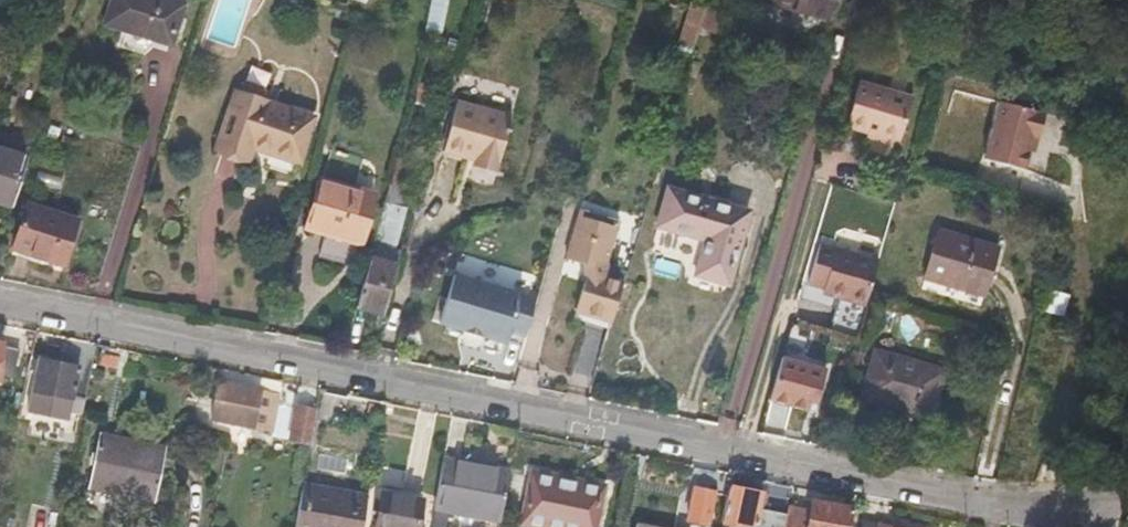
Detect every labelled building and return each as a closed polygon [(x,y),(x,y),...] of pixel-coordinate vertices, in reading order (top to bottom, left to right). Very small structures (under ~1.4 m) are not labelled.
[(190,1),(188,0),(114,0),(106,21),(175,45),(190,1)] [(448,0),(430,0),(423,30),(440,34),(448,0)] [(837,0),(762,0),(755,24),(799,37),(816,44),(824,44),(837,0)] [(700,27),(707,5),(692,1),(685,22),(700,27)] [(733,36),(740,13),(707,5),(700,27),(733,36)] [(693,48),(700,27),(685,22),(678,42),(693,48)] [(899,147),(900,140),(914,96),(861,80),(847,125),(868,131),(866,137),(899,147)] [(217,152),(232,157),(247,162),(251,147),(299,163),(312,117),(310,116),(266,102),(267,99),(266,92),(263,89),(247,84),(244,85),(241,88),(240,92),(239,93),(235,92),(217,152)] [(494,169),(508,116),(455,100),(442,148),(459,153),(462,148),(472,152),(469,162),(494,169)] [(1022,169),(1028,150),(1038,152),(1048,114),(1001,100),(985,158),(1000,163),(1022,169)] [(27,159),(0,150),(0,202),(11,206),(27,159)] [(359,243),(373,193),(323,178),(308,229),(359,243)] [(725,286),(748,210),(668,185),(657,225),(703,240),(693,275),(725,286)] [(63,264),(76,221),(26,204),(11,247),(63,264)] [(616,218),(587,209),(577,205),(564,254),(567,258),(580,261),(584,278),(574,311),(610,321),(622,278),(607,273),(604,256),(616,218)] [(986,296),(999,246),(940,229),(926,278),(986,296)] [(866,305),(880,259),(820,242),(809,283),(839,292),(837,297),(866,305)] [(383,313),(396,264),(369,257),(355,305),(383,313)] [(526,336),(537,298),(454,274),(440,323),(507,344),(510,331),(526,336)] [(85,400),(97,343),(83,341),(78,366),(41,360),(31,411),(67,418),(70,397),(85,400)] [(21,350),(0,345),(0,377),(14,380),(21,350)] [(933,418),(945,371),(876,352),(863,398),(873,401),(933,418)] [(806,410),(814,383),(820,385),(825,369),(782,357),(770,399),(806,410)] [(272,430),(277,403),(279,393),(220,382),(213,419),(272,430)] [(290,434),(295,407),(277,403),(272,430),(290,434)] [(310,444),(316,409),(295,407),(290,434),(289,439),(310,444)] [(154,503),(166,449),(101,434),(89,487),(154,503)] [(500,520),(509,472),(443,459),(435,506),(500,520)] [(1072,479),(1074,473),(1074,469),(1067,467),(1064,477),(1072,479)] [(600,490),(554,482),(553,479),(530,475),(520,526),(521,526),(593,526),(600,490)] [(301,490),(295,526),(363,526),(369,495),(303,482),(301,490)] [(759,509),(762,495),(729,485),(720,522),(741,526),(782,526),(784,516),(759,509)] [(706,524),(712,492),(693,487),(687,520),(706,524)] [(418,520),(422,498),(383,492),(377,526),(426,526),(426,522),(418,520)] [(848,508),(813,502),(810,511),(787,506),(784,516),(782,526),(845,526),(848,508)]
